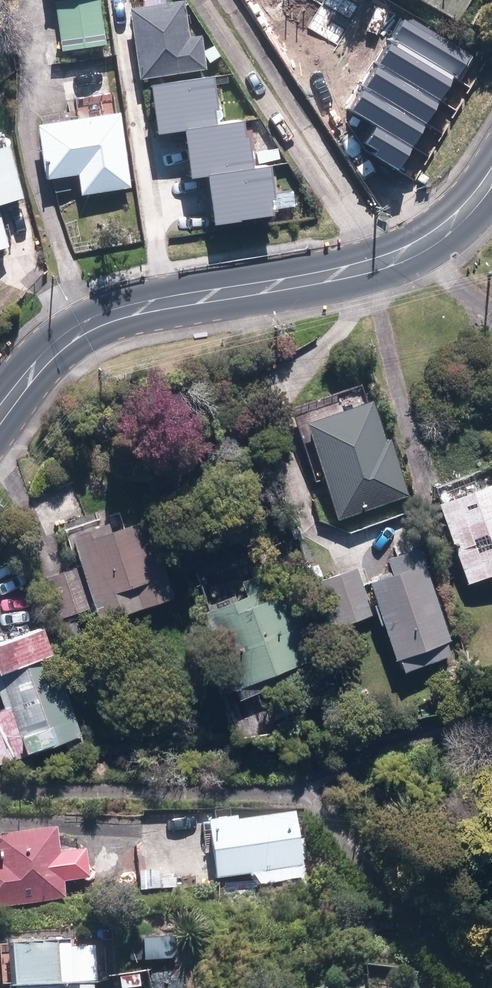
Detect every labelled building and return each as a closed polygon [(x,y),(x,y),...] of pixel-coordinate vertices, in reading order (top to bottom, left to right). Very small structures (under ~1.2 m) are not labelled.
[(61,50),(104,44),(98,0),(54,0),(61,50)] [(454,20),(466,0),(420,0),(454,20)] [(184,1),(131,9),(141,80),(207,70),(202,36),(189,38),(184,1)] [(409,21),(394,45),(454,83),(455,83),(470,59),(409,21)] [(381,68),(441,105),(454,83),(394,45),(381,68)] [(381,68),(367,90),(427,127),(441,105),(381,68)] [(187,129),(218,125),(212,78),(153,86),(159,133),(187,129)] [(367,90),(354,110),(379,126),(414,147),(427,127),(367,90)] [(80,175),(83,195),(129,189),(119,115),(40,125),(48,179),(80,175)] [(211,175),(255,169),(248,121),(218,125),(187,129),(193,177),(211,175)] [(400,169),(414,147),(379,126),(365,148),(400,169)] [(0,150),(0,204),(24,198),(10,147),(0,150)] [(255,169),(211,175),(218,225),(279,216),(272,167),(255,169)] [(9,247),(0,214),(0,250),(9,247)] [(372,404),(309,424),(338,519),(409,497),(391,440),(384,442),(372,404)] [(148,457),(157,481),(172,476),(163,452),(148,457)] [(438,497),(468,576),(491,567),(491,477),(438,497)] [(92,606),(96,621),(171,595),(145,518),(110,530),(107,521),(67,534),(78,565),(42,577),(56,618),(92,606)] [(401,652),(406,665),(453,648),(449,635),(452,633),(419,540),(387,552),(392,567),(369,576),(377,597),(374,599),(381,618),(384,617),(396,653),(401,652)] [(249,588),(207,603),(238,691),(272,680),(275,689),(319,675),(311,652),(313,651),(291,587),(261,597),(258,590),(278,583),(271,564),(244,575),(249,588)] [(311,582),(328,630),(371,614),(354,566),(311,582)] [(64,627),(75,661),(102,652),(91,617),(64,627)] [(26,752),(24,750),(50,741),(51,743),(71,736),(74,745),(85,742),(44,623),(0,638),(0,688),(5,703),(0,705),(0,761),(26,752)] [(230,701),(235,718),(250,713),(244,696),(230,701)] [(209,821),(218,878),(251,873),(252,877),(262,876),(261,872),(304,866),(295,812),(237,821),(236,817),(209,821)] [(68,895),(66,877),(90,873),(86,846),(60,849),(56,825),(0,833),(0,904),(68,895)] [(87,984),(72,986),(69,940),(10,945),(13,987),(87,987),(87,984)]
